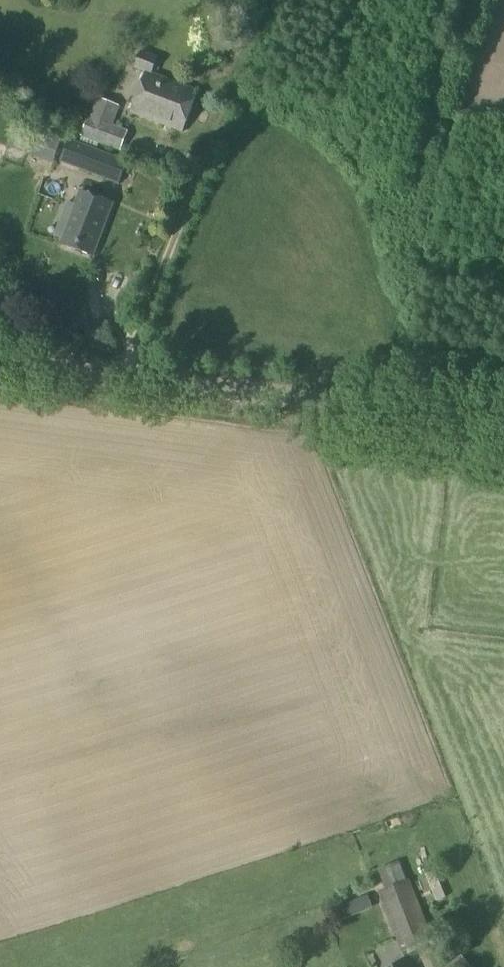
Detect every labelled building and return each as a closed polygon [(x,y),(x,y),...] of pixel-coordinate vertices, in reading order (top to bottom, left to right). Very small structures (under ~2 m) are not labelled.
[(183,132),(198,90),(151,73),(156,58),(139,51),(132,69),(145,73),(130,113),(183,132)] [(112,125),(119,107),(97,98),(90,117),(88,116),(80,136),(119,151),(126,131),(112,125)] [(7,143),(54,159),(61,137),(16,120),(7,143)] [(127,161),(68,139),(59,162),(118,185),(127,161)] [(92,256),(111,203),(80,191),(75,205),(67,202),(60,219),(69,222),(60,244),(92,256)] [(405,881),(398,864),(378,871),(385,889),(378,892),(400,953),(430,941),(408,880),(405,881)] [(347,904),(335,908),(341,921),(352,917),(347,904)] [(446,966),(470,966),(461,955),(446,966)]
